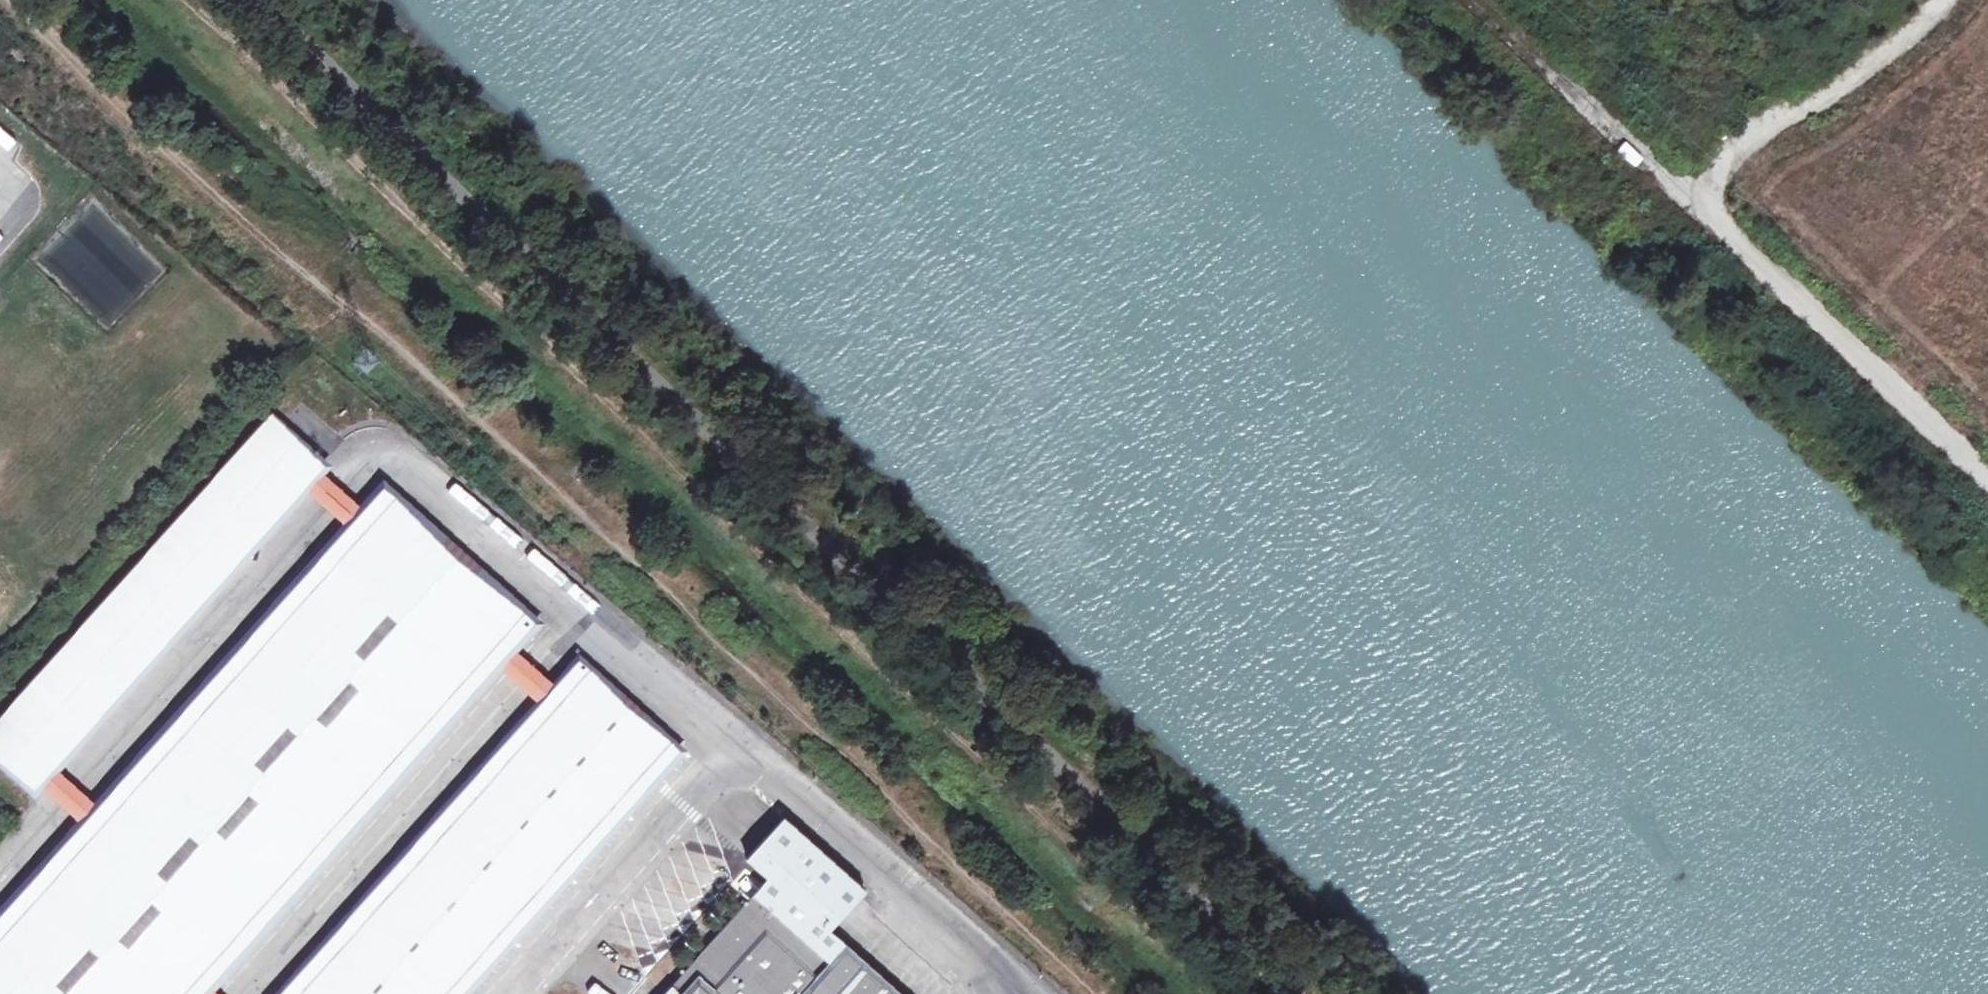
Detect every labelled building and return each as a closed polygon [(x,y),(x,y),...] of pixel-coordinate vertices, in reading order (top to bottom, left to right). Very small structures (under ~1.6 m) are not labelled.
[(37,788),(46,780),(53,770),(301,492),(308,484),(319,472),(323,467),(268,419),(0,720),(0,772),(29,797),(37,788)] [(329,516),(345,529),(357,516),(363,510),(347,496),(319,472),(308,484),(301,492),(329,516)] [(345,529),(96,809),(89,816),(81,826),(0,917),(0,993),(202,993),(208,988),(495,667),(505,656),(511,649),(531,626),(379,492),(363,510),(357,516),(345,529)] [(517,688),(538,706),(546,698),(555,688),(534,669),(511,649),(505,656),(495,667),(517,688)] [(650,778),(674,752),(575,665),(555,688),(546,698),(538,706),(282,993),(458,993),(650,778)] [(83,797),(53,770),(46,780),(37,788),(68,815),(81,826),(89,816),(96,809),(83,797)] [(829,931),(865,890),(783,817),(746,859),(767,878),(715,936),(663,993),(900,993),(829,931)]
